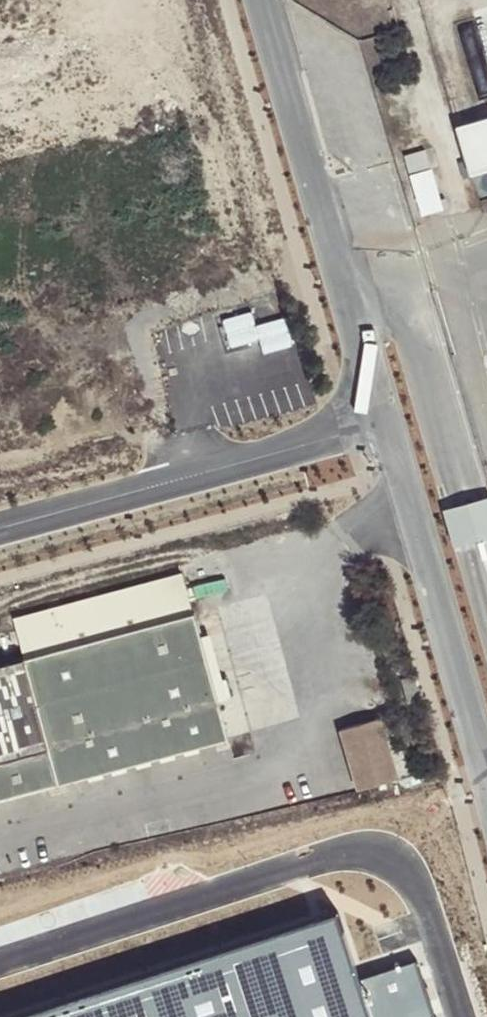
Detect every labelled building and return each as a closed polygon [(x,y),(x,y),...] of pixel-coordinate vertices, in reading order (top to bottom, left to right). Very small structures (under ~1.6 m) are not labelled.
[(457,127),(472,175),(486,171),(486,118),(457,127)] [(426,151),(406,157),(411,176),(431,170),(426,151)] [(424,216),(444,210),(431,170),(411,176),(424,216)] [(230,348),(260,339),(253,313),(223,321),(230,348)] [(264,356),(295,346),(283,318),(257,327),(260,339),(264,356)] [(445,511),(456,548),(486,538),(486,498),(445,511)] [(15,620),(18,629),(26,663),(0,670),(0,805),(231,746),(230,739),(197,616),(193,603),(189,587),(186,574),(15,620)] [(402,780),(382,721),(339,733),(358,793),(402,780)] [(43,1016),(365,1016),(352,980),(332,922),(43,1016)] [(352,980),(365,1016),(432,1016),(413,960),(352,980)]
